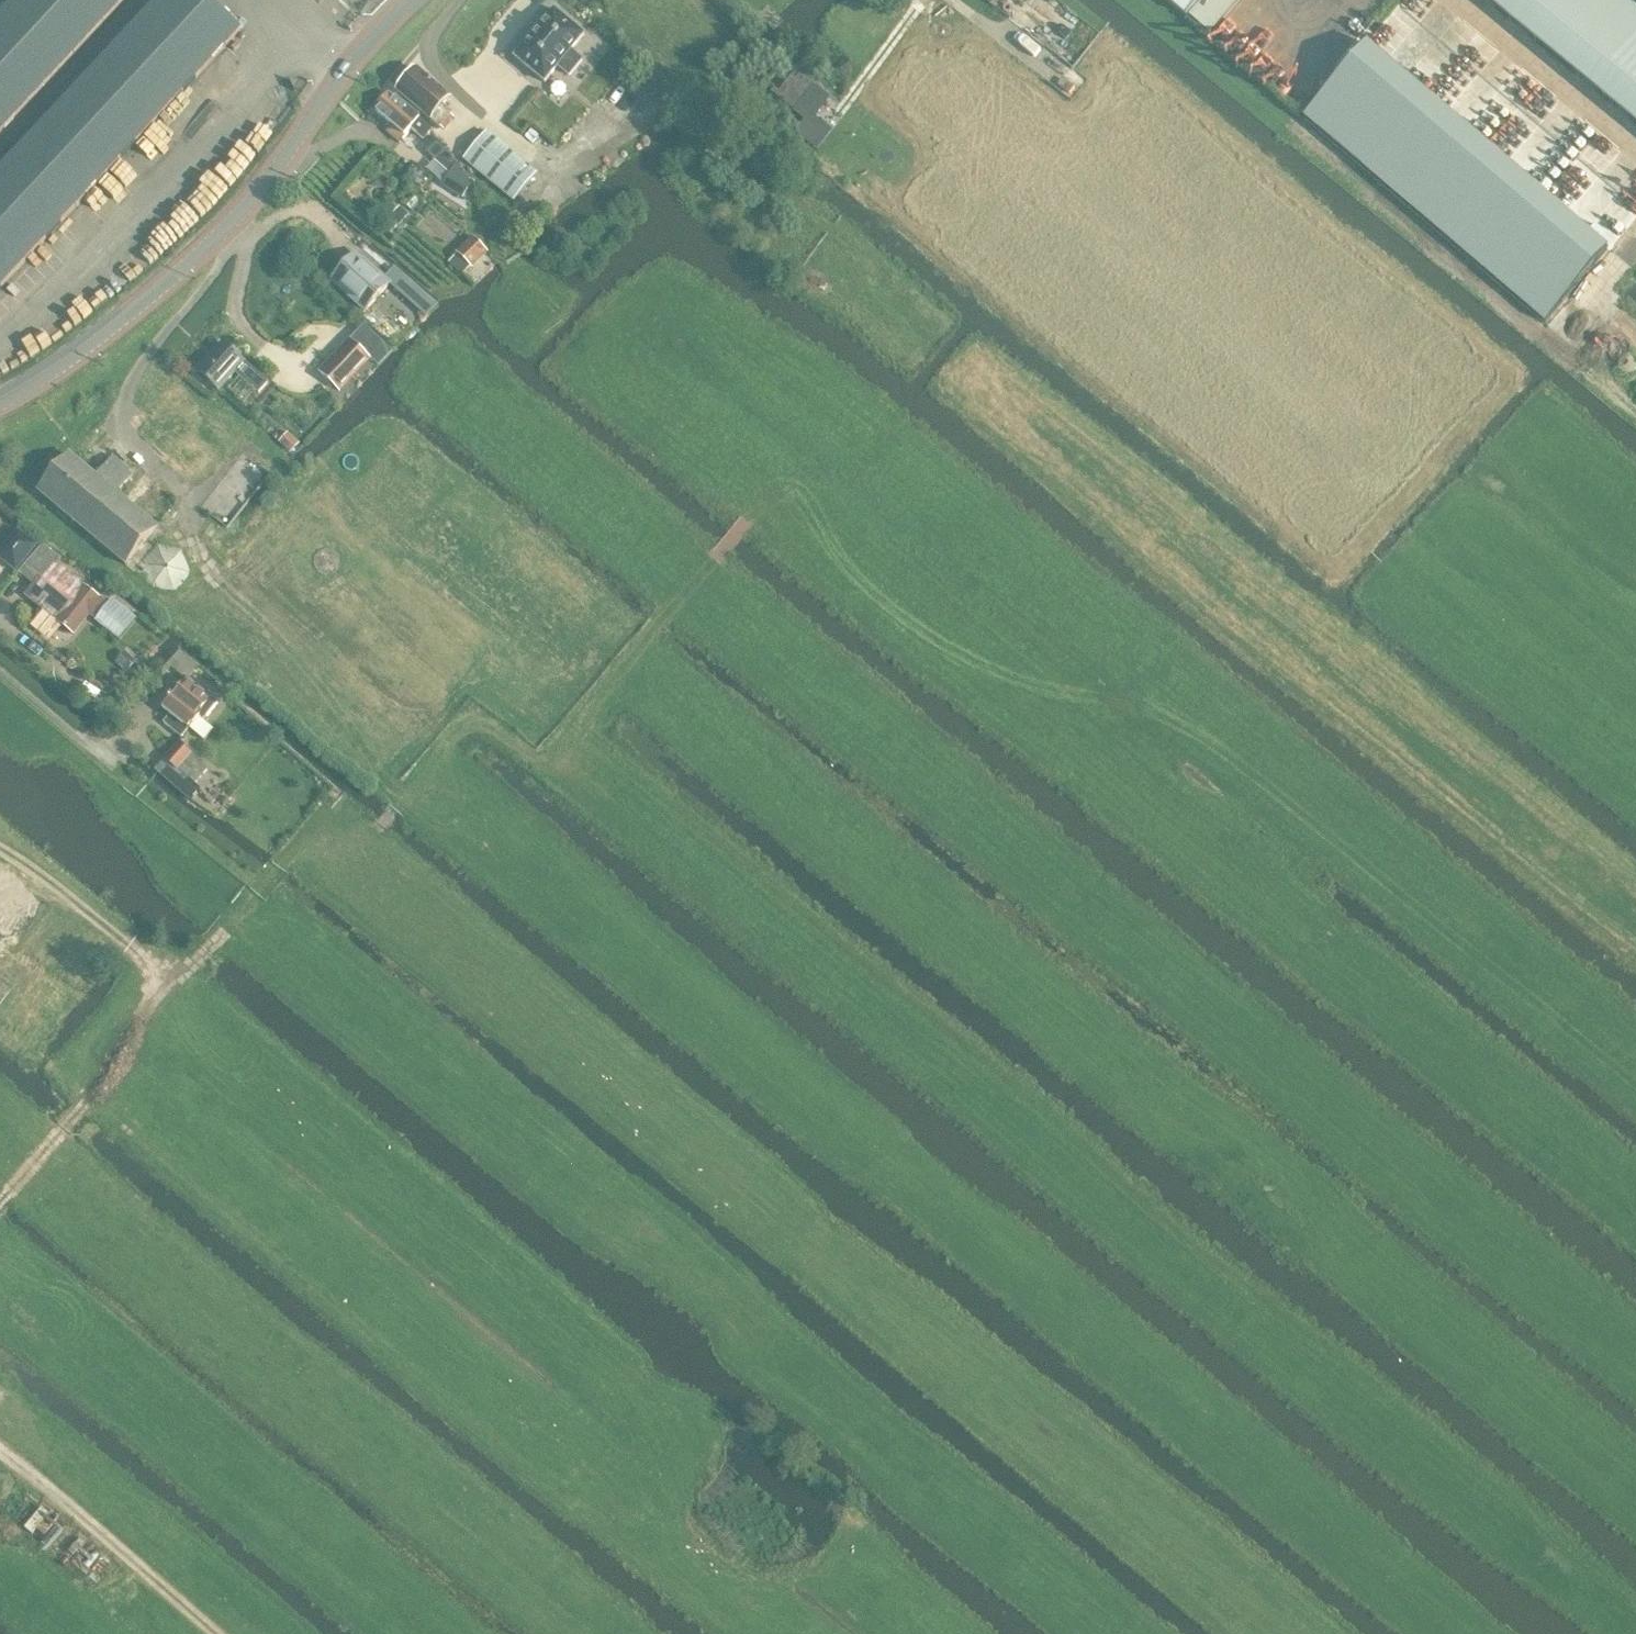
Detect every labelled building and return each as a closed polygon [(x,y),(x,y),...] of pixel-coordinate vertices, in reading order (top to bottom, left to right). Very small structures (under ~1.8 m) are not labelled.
[(0,173),(0,289),(241,30),(209,0),(161,0),(0,173)] [(126,0),(17,0),(0,19),(0,135),(126,0)] [(1185,16),(1199,0),(1166,0),(1185,16)] [(1635,124),(1635,11),(1623,0),(1485,0),(1635,124)] [(555,10),(515,57),(545,82),(558,67),(570,76),(583,60),(572,50),(585,35),(555,10)] [(1368,46),(1305,120),(1547,326),(1610,253),(1368,46)] [(406,82),(398,91),(440,129),(451,116),(442,109),(451,99),(417,69),(416,71),(411,71),(405,78),(406,82)] [(420,120),(390,93),(376,110),(393,126),(388,132),(400,142),(412,129),(423,139),(431,130),(420,120)] [(514,202),(538,175),(487,132),(464,159),(514,202)] [(472,184),(457,163),(443,186),(463,199),(472,184)] [(462,273),(471,264),(472,266),(485,251),(474,239),(451,261),(462,273)] [(390,284),(356,253),(332,280),(366,311),(390,284)] [(341,392),(372,359),(350,339),(319,372),(341,392)] [(223,342),(198,370),(220,390),(235,373),(259,394),(269,383),(223,342)] [(97,475),(70,453),(37,491),(127,566),(160,528),(119,494),(134,476),(130,473),(131,471),(114,456),(97,475)] [(0,551),(0,558),(16,571),(37,546),(18,529),(0,551)] [(156,542),(139,562),(149,586),(173,588),(189,569),(181,546),(156,542)] [(16,600),(30,611),(36,604),(42,609),(74,635),(90,615),(97,620),(110,604),(57,562),(59,559),(43,545),(40,548),(39,547),(19,572),(38,587),(33,593),(27,588),(16,600)] [(180,650),(163,669),(164,670),(167,673),(172,668),(185,680),(196,667),(198,665),(180,650)] [(183,738),(199,718),(204,721),(219,703),(211,697),(210,698),(190,683),(182,691),(180,689),(164,709),(170,715),(163,724),(183,738)] [(190,798),(191,796),(200,787),(196,783),(208,770),(200,763),(201,761),(179,741),(165,758),(155,768),(177,788),(190,798)] [(0,978),(0,1014),(18,992),(0,978)]
